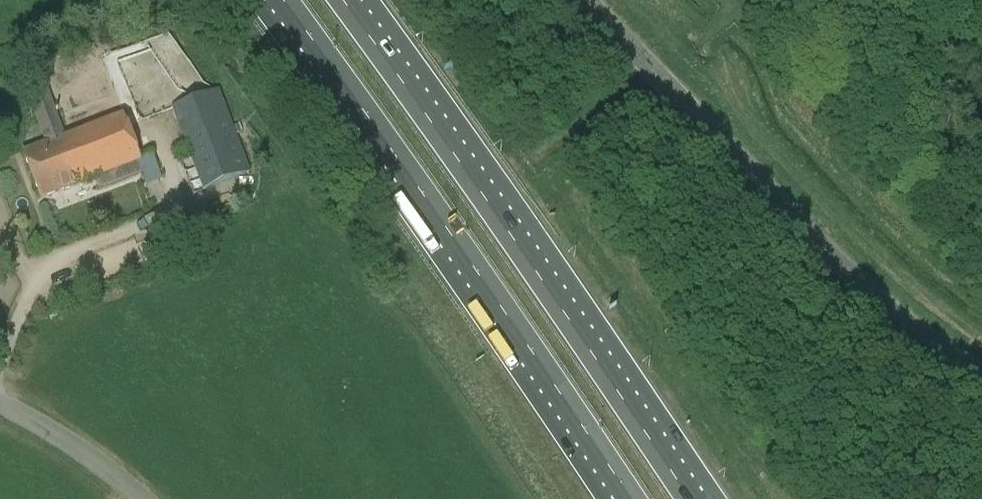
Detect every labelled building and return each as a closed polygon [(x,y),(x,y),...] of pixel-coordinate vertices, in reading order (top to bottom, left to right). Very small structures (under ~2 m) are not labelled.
[(123,115),(65,137),(42,77),(23,84),(46,144),(22,153),(40,200),(137,163),(141,161),(141,160),(123,115)] [(172,108),(203,189),(249,172),(218,90),(172,108)] [(153,156),(141,160),(141,161),(137,163),(146,185),(162,179),(153,156)]
